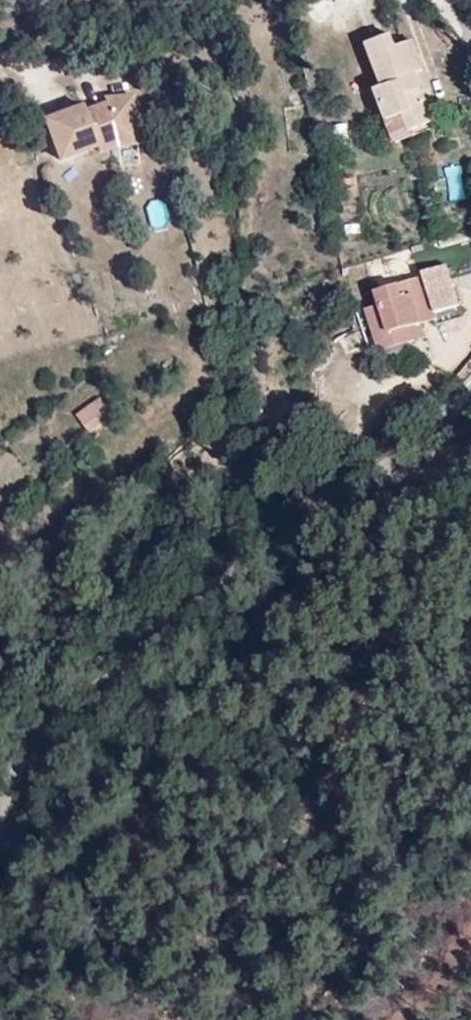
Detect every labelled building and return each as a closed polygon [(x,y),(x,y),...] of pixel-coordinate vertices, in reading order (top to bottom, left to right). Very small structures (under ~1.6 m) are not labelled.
[(376,52),(353,61),(369,104),(362,107),(382,160),(402,152),(400,147),(419,139),(401,90),(409,87),(398,57),(381,64),(376,52)] [(87,163),(91,170),(106,164),(128,162),(121,114),(98,116),(96,122),(73,130),(87,163)] [(73,130),(70,124),(32,139),(49,177),(87,163),(73,130)] [(169,223),(163,197),(144,202),(151,227),(169,223)] [(406,342),(422,337),(421,331),(444,323),(431,283),(408,290),(409,294),(362,310),(366,323),(352,328),(365,370),(400,359),(396,346),(406,342)] [(406,342),(396,346),(400,359),(410,356),(406,342)] [(104,434),(95,422),(71,438),(82,451),(104,434)]
